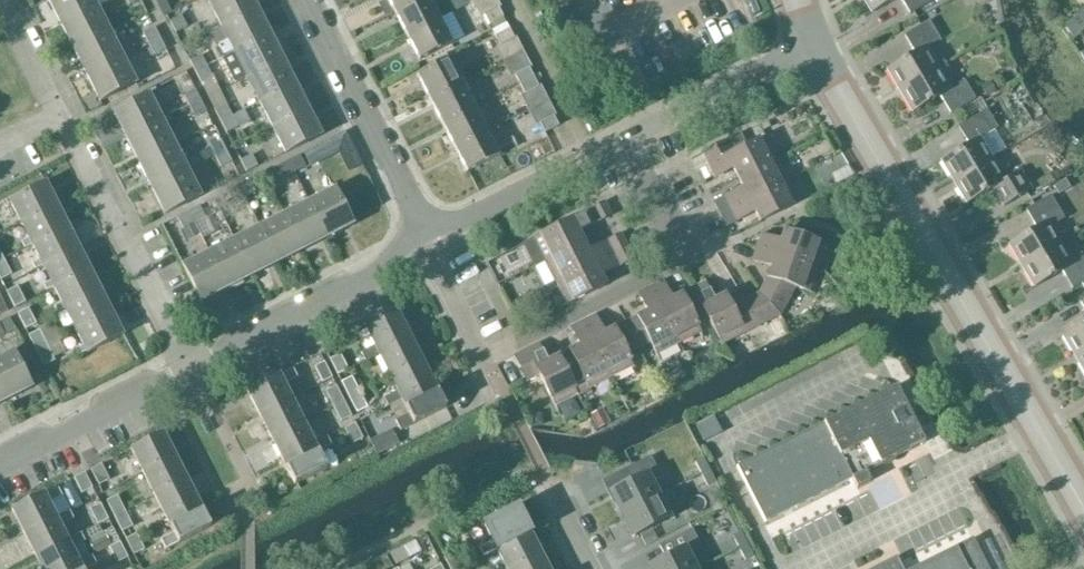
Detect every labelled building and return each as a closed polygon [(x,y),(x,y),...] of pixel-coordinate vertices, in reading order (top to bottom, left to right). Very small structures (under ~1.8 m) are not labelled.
[(97,7),(94,0),(48,0),(61,26),(97,7)] [(252,0),(212,0),(206,3),(219,29),(257,10),(252,0)] [(395,12),(418,0),(388,0),(395,12)] [(407,36),(439,20),(429,0),(418,0),(395,12),(407,36)] [(872,13),(895,0),(865,0),(872,13)] [(911,16),(935,2),(934,0),(902,0),(911,16)] [(74,51),(110,33),(97,7),(61,26),(74,51)] [(488,12),(493,21),(503,17),(498,8),(488,12)] [(231,54),(270,35),(257,10),(219,29),(208,34),(215,47),(225,42),(231,54)] [(183,16),(171,22),(177,33),(189,27),(183,16)] [(936,52),(932,51),(929,53),(925,46),(938,39),(927,19),(902,34),(914,54),(888,69),(900,91),(944,65),(936,52)] [(407,36),(419,61),(452,44),(439,20),(407,36)] [(143,33),(149,44),(159,39),(154,28),(143,33)] [(499,34),(504,44),(514,39),(509,29),(499,34)] [(87,76),(123,58),(110,33),(74,51),(87,76)] [(231,54),(244,79),(283,60),(270,35),(231,54)] [(165,50),(159,39),(149,44),(155,56),(165,50)] [(192,61),(197,72),(208,67),(221,60),(216,49),(192,61)] [(123,58),(87,76),(100,102),(136,84),(123,58)] [(417,75),(429,100),(461,83),(448,59),(417,75)] [(244,79),(249,89),(257,104),(295,85),(283,60),(244,79)] [(900,91),(913,112),(940,97),(950,113),(975,98),(963,78),(949,87),(946,80),(948,79),(950,75),(944,65),(900,91)] [(214,78),(208,67),(197,72),(202,83),(214,78)] [(524,82),(533,77),(528,68),(519,73),(524,82)] [(533,77),(524,82),(529,92),(538,87),(533,77)] [(474,108),(461,83),(429,100),(442,124),(474,108)] [(257,104),(270,130),(308,110),(295,85),(257,104)] [(185,96),(191,107),(201,101),(196,90),(185,96)] [(113,113),(126,139),(163,120),(150,94),(113,113)] [(201,101),(191,107),(196,118),(207,112),(201,101)] [(216,111),(222,122),(233,116),(228,106),(216,111)] [(486,132),(474,108),(442,124),(454,148),(486,132)] [(270,130),(283,155),(321,136),(308,110),(270,130)] [(983,111),(958,126),(969,144),(942,161),(955,182),(993,160),(980,138),(994,130),(983,111)] [(238,127),(233,116),(222,122),(227,133),(238,127)] [(544,121),(549,130),(558,125),(553,116),(544,121)] [(176,145),(163,120),(126,139),(139,164),(176,145)] [(454,148),(467,172),(499,156),(486,132),(454,148)] [(747,147),(741,135),(703,154),(715,179),(733,170),(738,179),(781,157),(770,136),(747,147)] [(210,146),(215,157),(227,152),(221,140),(210,146)] [(189,170),(176,145),(139,164),(152,189),(189,170)] [(318,146),(304,153),(311,167),(325,160),(318,146)] [(232,163),(227,152),(215,157),(221,169),(232,163)] [(253,156),(242,161),(247,172),(259,166),(253,156)] [(301,157),(289,162),(295,173),(306,168),(301,157)] [(792,179),(781,157),(738,179),(742,188),(715,202),(721,214),(792,179)] [(1005,179),(993,160),(955,182),(968,204),(995,188),(1006,205),(1031,190),(1019,171),(1005,179)] [(278,168),(283,179),(295,173),(289,162),(278,168)] [(152,189),(165,215),(202,196),(189,170),(152,189)] [(1049,174),(1037,181),(1042,190),(1055,183),(1049,174)] [(755,212),(760,223),(803,201),(792,179),(721,214),(727,226),(755,212)] [(1065,179),(1053,186),(1058,195),(1070,188),(1065,179)] [(250,182),(239,187),(244,199),(256,193),(250,182)] [(57,206),(46,183),(10,201),(22,223),(57,206)] [(227,193),(233,204),(244,199),(239,187),(227,193)] [(335,189),(309,202),(328,238),(353,225),(335,189)] [(1050,196),(1026,210),(1036,228),(1009,244),(1022,266),(1062,242),(1052,226),(1064,219),(1050,196)] [(302,251),(328,238),(309,202),(284,214),(302,251)] [(534,239),(546,261),(583,242),(577,228),(609,212),(604,204),(534,239)] [(22,223),(29,237),(30,240),(22,244),(25,249),(33,245),(68,227),(57,206),(22,223)] [(200,207),(189,212),(194,224),(205,219),(200,207)] [(189,212),(178,218),(183,229),(194,224),(189,212)] [(277,263),(302,251),(284,214),(259,227),(277,263)] [(79,249),(68,227),(33,245),(40,260),(32,264),(36,270),(43,267),(79,249)] [(234,240),(252,276),(277,263),(259,227),(234,240)] [(762,235),(758,247),(816,267),(824,245),(786,231),(781,243),(762,235)] [(583,242),(546,261),(557,283),(626,248),(620,236),(588,252),(583,242)] [(227,289),(252,276),(234,240),(209,252),(227,289)] [(1062,242),(1022,266),(1035,287),(1062,272),(1072,289),(1083,283),(1083,258),(1074,264),(1062,242)] [(769,278),(761,292),(780,315),(795,289),(807,292),(816,267),(758,247),(753,259),(772,267),(769,278)] [(557,283),(568,305),(606,286),(600,274),(631,258),(626,248),(557,283)] [(90,270),(79,249),(43,267),(51,281),(43,285),(47,292),(54,288),(90,270)] [(209,252),(183,266),(201,302),(227,289),(209,252)] [(0,262),(0,277),(10,272),(4,260),(0,262)] [(101,292),(90,270),(54,288),(62,303),(54,307),(58,313),(65,310),(101,292)] [(651,288),(681,349),(703,338),(694,321),(706,314),(694,289),(672,300),(663,282),(651,288)] [(706,314),(721,345),(757,327),(744,302),(731,307),(725,296),(714,301),(705,283),(694,289),(706,314)] [(649,343),(658,361),(681,349),(651,288),(639,294),(648,312),(626,323),(639,348),(649,343)] [(9,296),(15,308),(25,303),(19,291),(9,296)] [(112,313),(101,292),(65,310),(76,331),(112,313)] [(744,302),(757,327),(780,315),(761,292),(744,302)] [(20,318),(26,330),(36,325),(30,313),(20,318)] [(123,335),(112,313),(76,331),(83,346),(76,350),(79,357),(87,353),(87,354),(123,335)] [(412,338),(399,313),(365,331),(373,348),(362,354),(365,361),(377,355),(412,338)] [(611,379),(634,367),(634,366),(639,364),(635,356),(630,359),(628,354),(639,348),(626,323),(604,334),(595,316),(583,322),(611,379)] [(0,323),(0,337),(15,329),(10,318),(0,323)] [(589,390),(611,379),(583,322),(571,328),(580,346),(558,357),(577,395),(578,395),(578,394),(589,389),(589,390)] [(1064,336),(1076,357),(1083,353),(1083,324),(1064,336)] [(47,347),(41,335),(31,340),(37,352),(47,347)] [(423,361),(412,338),(377,355),(389,378),(423,361)] [(548,362),(539,344),(515,356),(527,381),(540,375),(556,406),(577,395),(558,357),(548,362)] [(47,347),(37,352),(43,364),(53,359),(47,347)] [(0,357),(0,388),(6,401),(32,388),(14,351),(0,357)] [(332,363),(338,375),(348,370),(342,358),(332,363)] [(388,407),(400,401),(435,383),(423,361),(389,378),(396,393),(385,399),(388,407)] [(325,363),(315,368),(322,383),(332,378),(325,363)] [(246,391),(258,415),(294,397),(287,384),(297,378),(293,370),(283,375),(282,373),(246,391)] [(342,385),(348,397),(359,392),(353,380),(342,385)] [(400,401),(405,411),(407,415),(395,421),(401,431),(447,408),(435,383),(400,401)] [(657,387),(649,391),(654,400),(655,403),(663,399),(662,396),(657,387)] [(864,472),(923,442),(922,440),(921,440),(894,387),(735,467),(764,523),(850,479),(855,489),(869,482),(864,472)] [(328,395),(334,407),(344,402),(338,390),(328,395)] [(359,392),(348,397),(354,409),(365,404),(359,392)] [(305,420),(294,397),(258,415),(270,438),(305,420)] [(344,402),(334,407),(339,419),(350,414),(344,402)] [(270,438),(282,461),(317,443),(305,420),(270,438)] [(345,429),(351,441),(361,436),(355,424),(345,429)] [(377,455),(399,444),(392,431),(370,442),(377,455)] [(176,456),(164,432),(131,449),(143,473),(176,456)] [(328,438),(317,443),(282,461),(294,486),(329,467),(321,451),(332,446),(328,438)] [(188,480),(176,456),(143,473),(155,497),(188,480)] [(622,515),(663,494),(653,474),(658,472),(651,458),(626,470),(632,482),(610,493),(622,515)] [(701,474),(709,470),(703,458),(694,463),(701,474)] [(92,470),(98,482),(108,477),(102,465),(92,470)] [(707,486),(715,482),(709,470),(701,474),(707,486)] [(75,479),(81,491),(91,486),(85,474),(75,479)] [(200,503),(188,480),(155,497),(166,520),(200,503)] [(11,510),(23,534),(56,517),(49,503),(62,497),(58,489),(45,495),(44,493),(11,510)] [(674,517),(663,494),(622,515),(633,538),(674,517)] [(108,504),(114,516),(124,510),(118,498),(108,504)] [(166,520),(170,528),(174,534),(161,541),(166,550),(212,527),(200,503),(166,520)] [(482,554),(495,547),(529,530),(517,507),(484,525),(493,542),(479,549),(482,554)] [(92,513),(98,525),(108,520),(102,508),(92,513)] [(114,516),(120,527),(130,522),(124,510),(114,516)] [(69,511),(56,517),(23,534),(35,557),(68,540),(61,526),(74,519),(69,511)] [(68,540),(35,557),(41,568),(69,568),(80,564),(72,549),(85,543),(83,540),(102,532),(99,525),(82,533),(68,540)] [(112,527),(102,533),(104,537),(110,548),(120,543),(112,527)] [(495,547),(482,554),(484,557),(497,550),(507,568),(509,568),(541,553),(529,530),(495,547)] [(738,549),(747,545),(741,533),(732,537),(738,549)] [(126,540),(132,552),(143,547),(137,535),(126,540)] [(910,568),(987,568),(971,538),(910,568)] [(110,548),(116,560),(126,554),(120,543),(110,548)] [(744,561),(753,557),(747,545),(738,549),(744,561)] [(700,568),(689,546),(684,549),(648,567),(649,568),(700,568)] [(403,547),(390,554),(396,565),(409,559),(403,547)] [(541,553),(509,568),(549,568),(541,553)] [(447,561),(451,568),(460,568),(463,568),(457,556),(447,561)] [(80,564),(69,568),(87,568),(97,564),(93,557),(80,564)]
